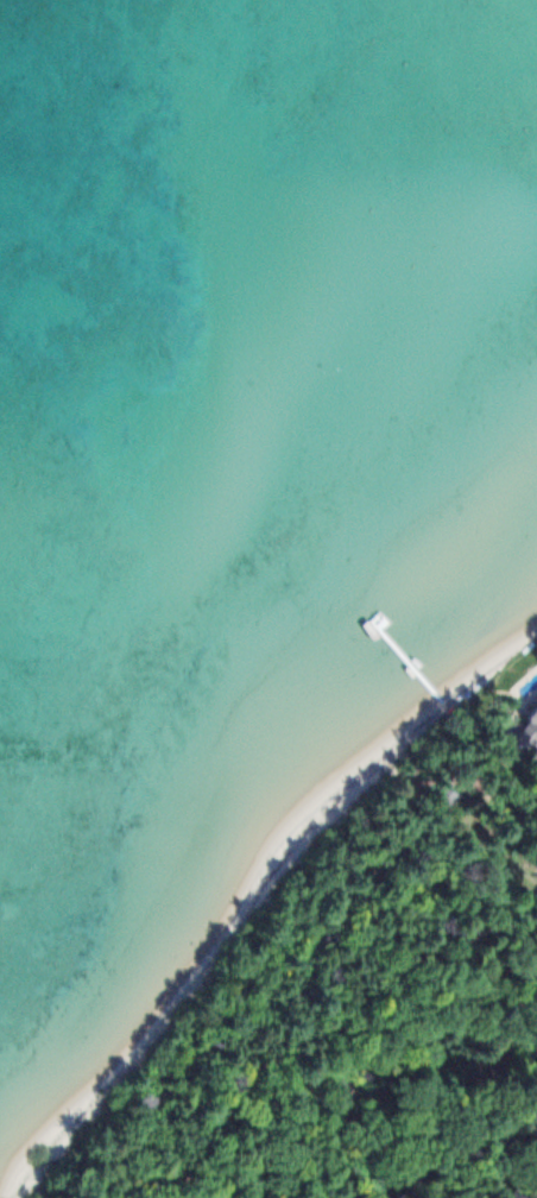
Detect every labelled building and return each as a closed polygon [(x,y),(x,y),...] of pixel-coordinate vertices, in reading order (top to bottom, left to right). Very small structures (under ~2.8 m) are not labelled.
[(511,744),(536,761),(536,705),(511,744)]
